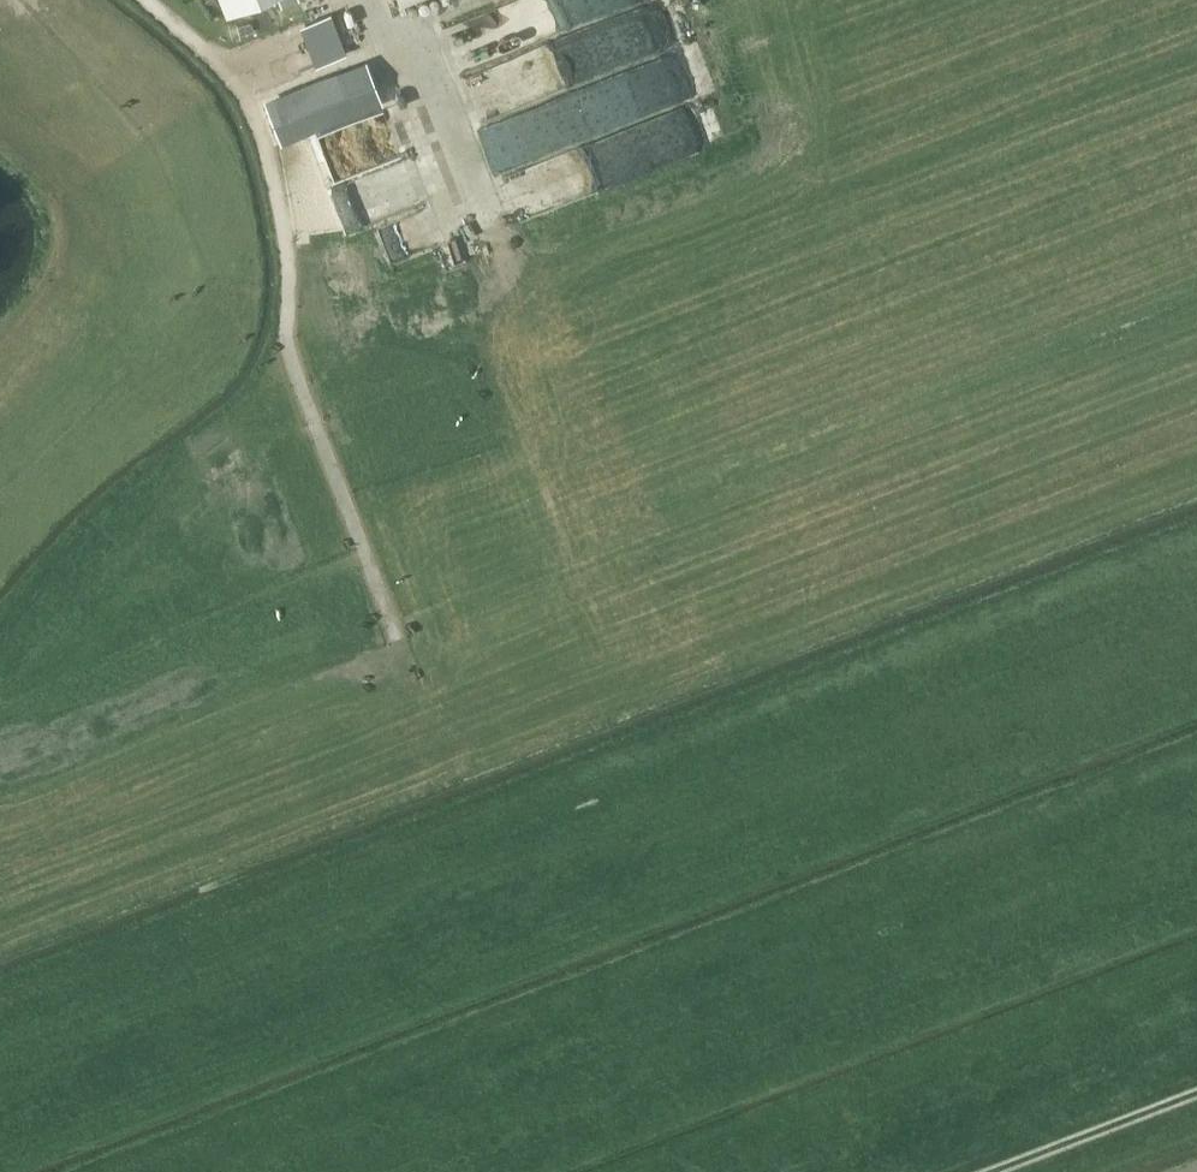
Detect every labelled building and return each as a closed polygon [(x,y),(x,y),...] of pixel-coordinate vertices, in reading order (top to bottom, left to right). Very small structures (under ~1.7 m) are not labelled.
[(226,14),(261,0),(220,0),(226,14)]
